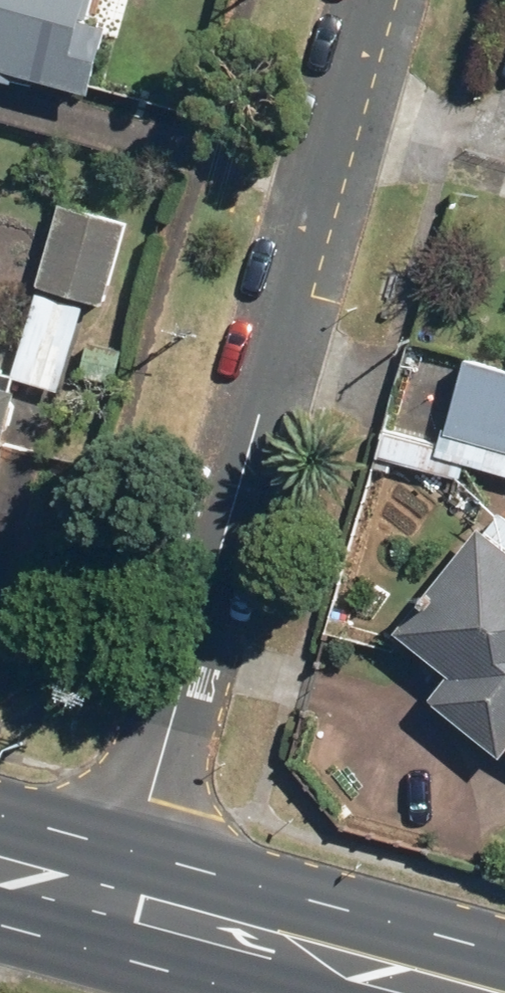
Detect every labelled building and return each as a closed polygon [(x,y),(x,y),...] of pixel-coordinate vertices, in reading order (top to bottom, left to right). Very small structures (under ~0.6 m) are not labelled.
[(95,97),(114,29),(88,21),(94,0),(0,0),(0,69),(95,97)] [(41,287),(111,308),(136,224),(66,203),(41,287)] [(19,374),(68,388),(91,308),(41,294),(19,374)] [(504,446),(504,368),(471,359),(451,430),(504,446)] [(21,390),(14,389),(18,375),(0,371),(0,467),(21,390)] [(385,455),(466,478),(474,451),(393,427),(385,455)] [(484,529),(400,631),(452,674),(433,697),(504,756),(504,545),(484,529)]
